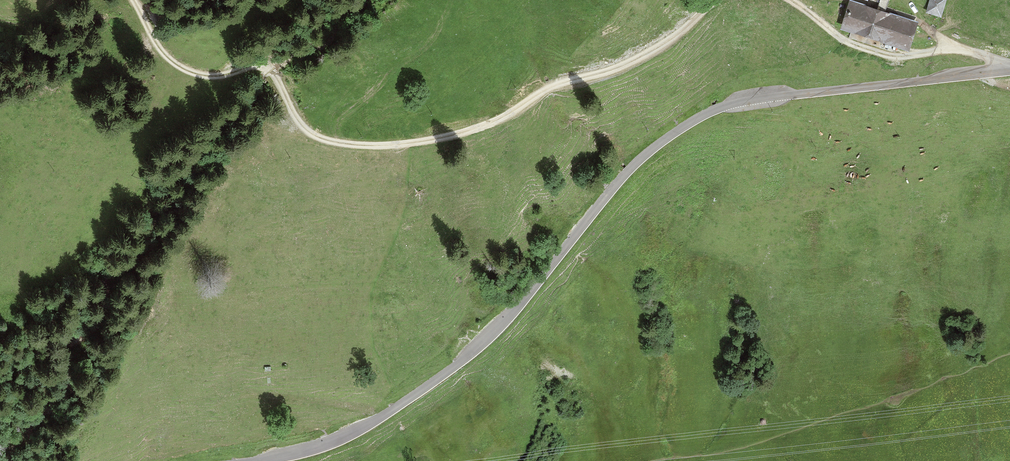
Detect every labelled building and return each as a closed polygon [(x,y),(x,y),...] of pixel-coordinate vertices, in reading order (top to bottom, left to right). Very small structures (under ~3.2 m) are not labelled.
[(842,29),(910,52),(920,23),(853,0),(852,0),(842,29)] [(927,13),(942,18),(948,0),(931,0),(927,13)]
